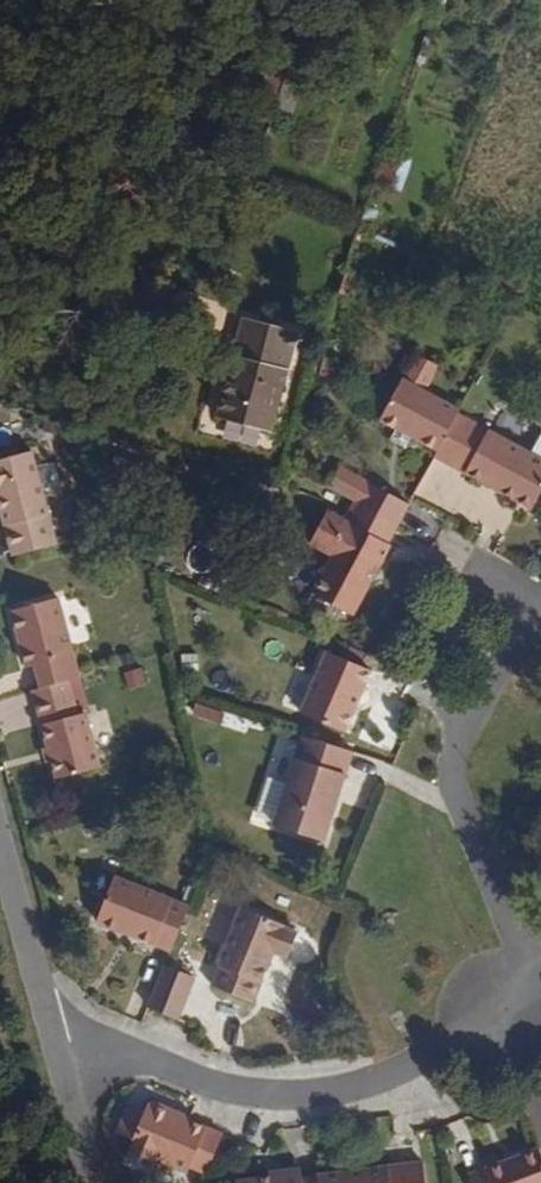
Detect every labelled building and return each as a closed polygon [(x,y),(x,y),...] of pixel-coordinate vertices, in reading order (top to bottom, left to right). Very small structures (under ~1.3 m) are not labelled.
[(282,101),(284,47),(250,46),(247,99),(282,101)] [(275,420),(305,323),(250,305),(220,405),(275,420)] [(433,454),(456,411),(459,405),(399,373),(373,420),(433,454)] [(456,411),(433,454),(538,512),(540,506),(540,460),(456,411)] [(36,446),(0,456),(0,514),(11,554),(61,540),(47,487),(40,460),(36,446)] [(63,483),(55,456),(40,460),(47,487),(63,483)] [(410,495),(370,469),(355,497),(397,520),(410,495)] [(397,520),(355,497),(346,513),(387,537),(397,520)] [(348,611),(387,537),(346,513),(325,502),(306,539),(327,551),(307,588),(348,611)] [(80,679),(57,595),(6,609),(23,670),(34,667),(39,690),(67,683),(80,679)] [(352,729),(362,700),(372,704),(380,682),(365,676),(369,662),(322,643),(298,709),(352,729)] [(90,720),(80,679),(67,683),(78,724),(90,720)] [(103,767),(90,720),(78,724),(67,683),(39,690),(30,693),(51,779),(103,767)] [(273,819),(304,730),(286,724),(252,811),(273,819)] [(327,840),(358,747),(304,730),(273,819),(327,840)] [(167,949),(185,903),(112,872),(92,918),(167,949)] [(278,949),(289,919),(243,899),(219,949),(224,953),(214,977),(258,995),(278,949)] [(189,1014),(203,979),(172,964),(158,1000),(189,1014)] [(227,1126),(194,1110),(195,1107),(147,1086),(142,1096),(130,1124),(125,1134),(180,1158),(188,1156),(204,1165),(216,1165),(213,1153),(227,1126)] [(130,1124),(142,1096),(124,1088),(111,1114),(130,1124)] [(535,1147),(462,1176),(465,1182),(540,1182),(540,1163),(535,1147)] [(423,1160),(313,1174),(314,1182),(426,1182),(423,1160)] [(313,1174),(301,1175),(301,1169),(234,1178),(235,1182),(314,1182),(313,1174)]
